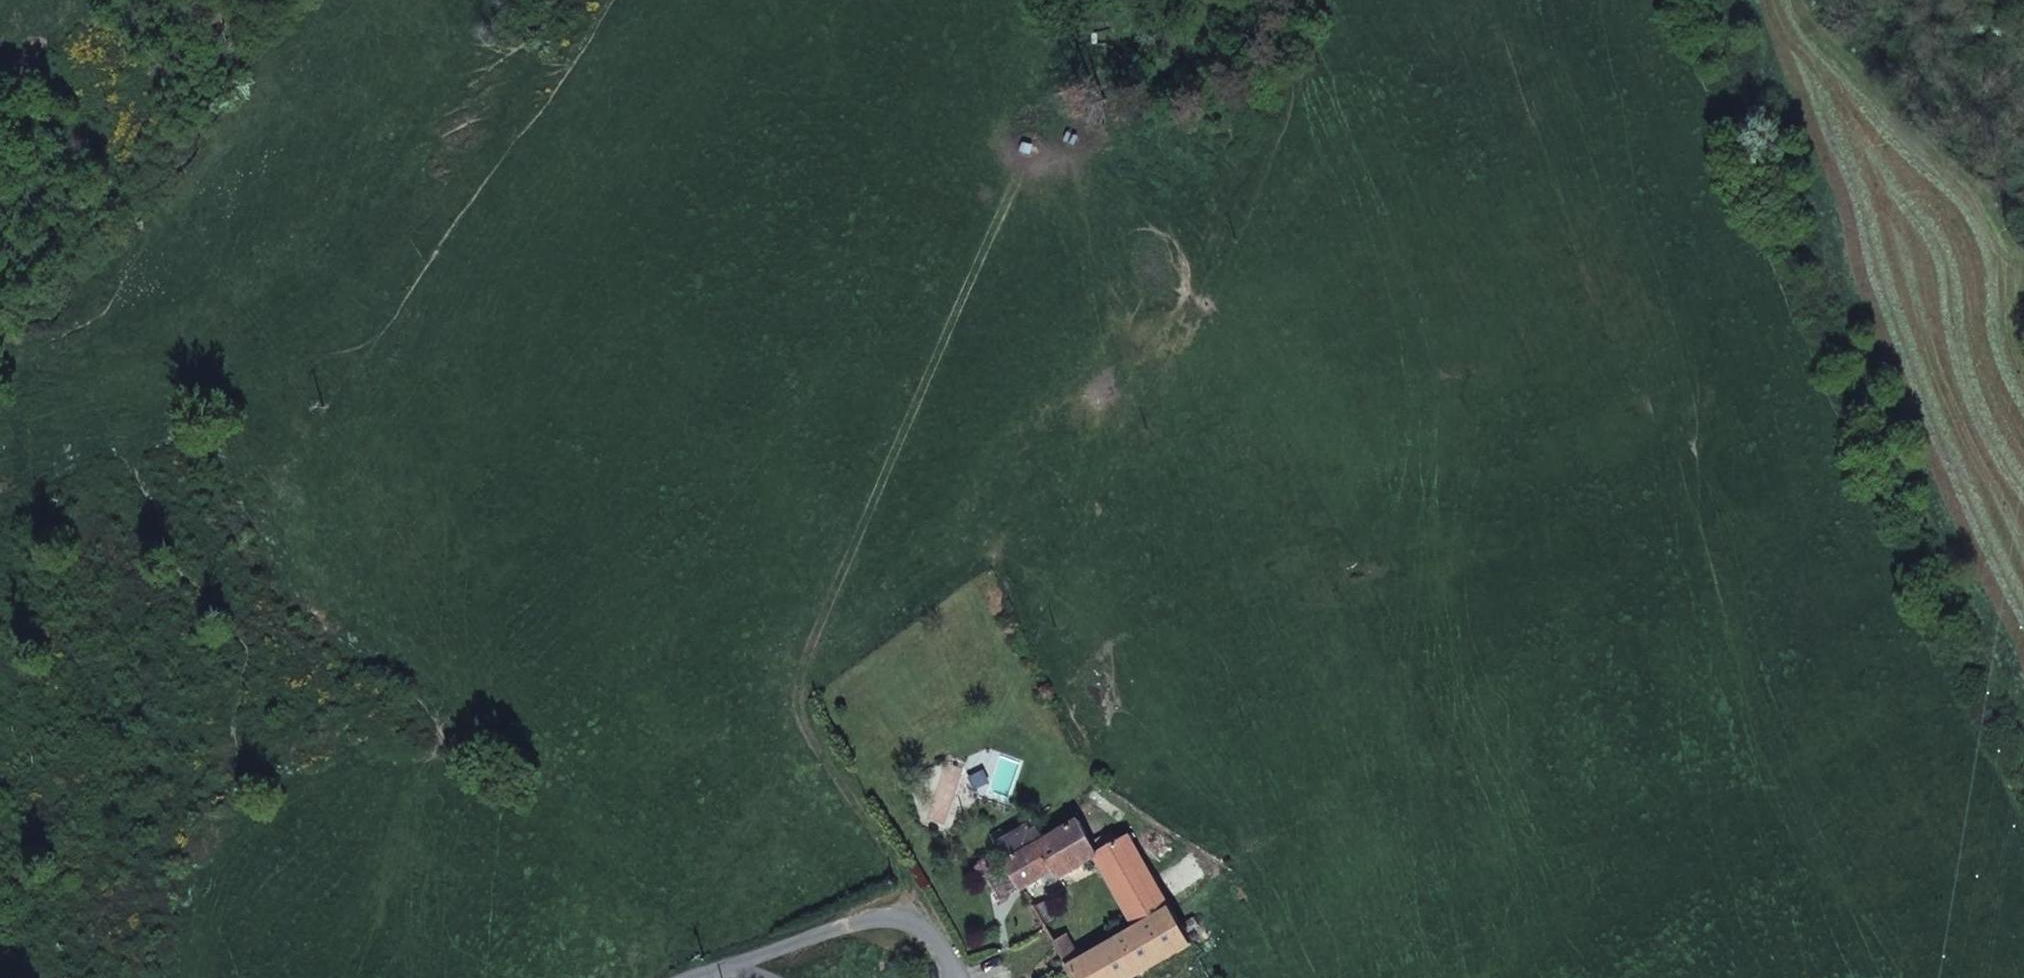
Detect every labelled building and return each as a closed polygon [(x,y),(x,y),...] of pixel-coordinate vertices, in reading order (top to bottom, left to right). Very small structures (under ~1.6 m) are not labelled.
[(1098,852),(1079,820),(1006,862),(1023,889),(1056,869),(1061,878),(1099,854),(1098,852)] [(1039,827),(1038,826),(1033,829),(1029,824),(995,843),(1006,862),(1046,838),(1039,827)] [(1149,871),(1129,834),(1098,852),(1099,854),(1119,891),(1149,871)] [(1171,908),(1149,871),(1119,891),(1139,926),(1171,908)] [(1057,917),(1046,899),(1034,907),(1044,925),(1057,917)] [(1067,932),(1053,940),(1075,977),(1131,977),(1192,944),(1171,908),(1139,926),(1082,958),(1067,932)]
